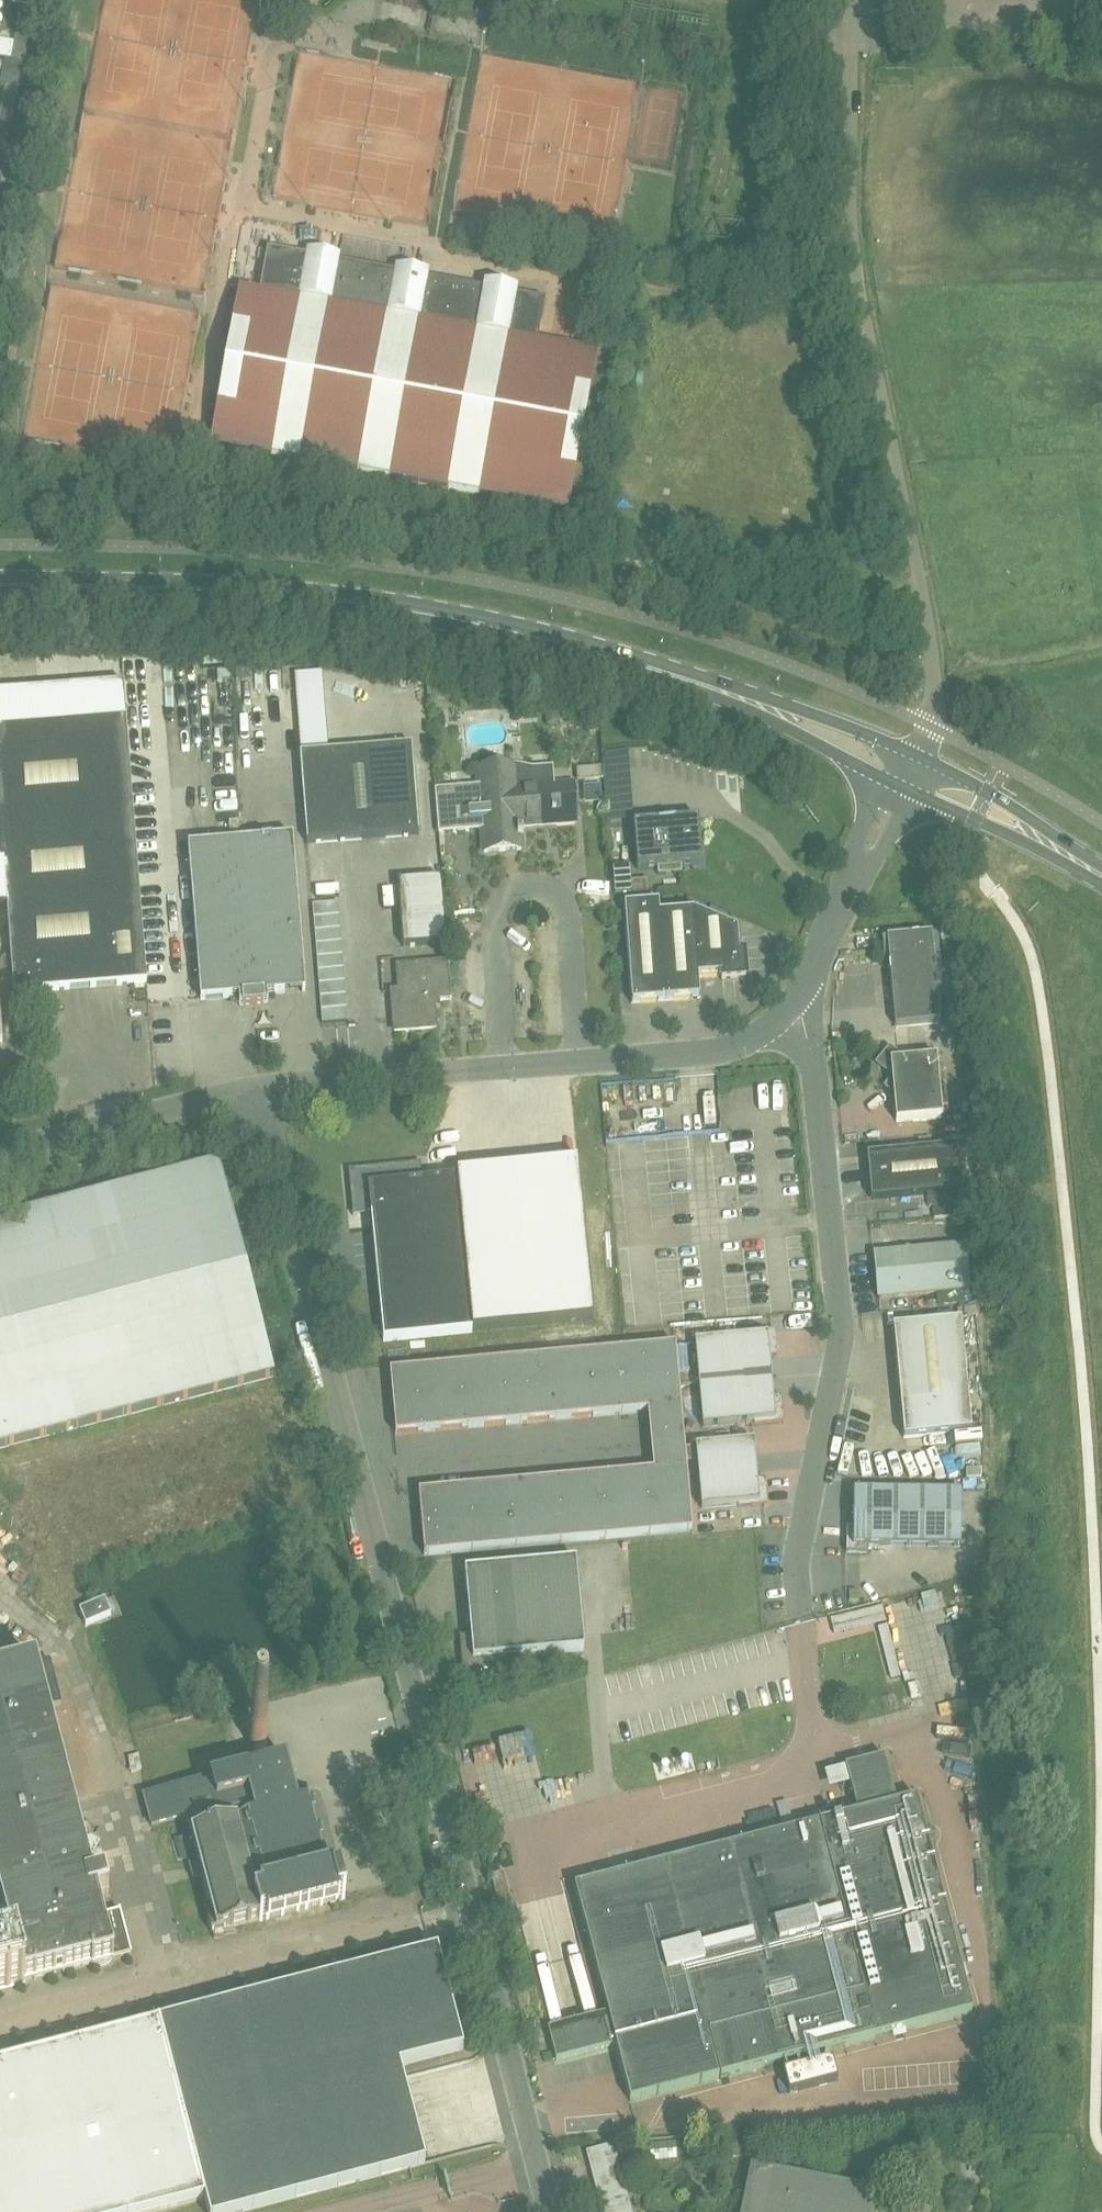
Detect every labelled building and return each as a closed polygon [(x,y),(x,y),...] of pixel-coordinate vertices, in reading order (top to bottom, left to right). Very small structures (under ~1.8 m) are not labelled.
[(17,23),(29,25),(32,7),(20,5),(17,23)] [(8,59),(22,61),(25,44),(12,42),(8,59)] [(5,76),(19,79),(22,61),(8,59),(5,76)] [(2,97),(0,106),(0,114),(12,117),(15,99),(2,97)] [(10,133),(12,117),(0,114),(0,131),(10,133)] [(568,512),(580,449),(597,353),(538,342),(545,301),(516,296),(517,290),(486,284),(485,290),(427,279),(428,274),(397,268),(396,274),(339,263),(340,257),(309,251),(308,258),(268,250),(261,291),(241,288),(212,446),(568,512)] [(244,679),(249,674),(248,665),(235,665),(235,679),(244,679)] [(294,688),(323,686),(322,672),(293,675),(294,688)] [(295,701),(324,699),(323,686),(294,688),(295,701)] [(295,701),(296,714),(325,712),(324,699),(295,701)] [(297,727),(326,725),(325,712),(296,714),(297,727)] [(11,968),(14,993),(146,983),(126,718),(0,728),(0,863),(3,862),(11,958),(0,962),(0,972),(11,968)] [(297,727),(298,741),(327,738),(326,725),(297,727)] [(298,741),(300,754),(328,751),(327,738),(298,741)] [(328,751),(300,754),(307,843),(418,834),(411,745),(328,751)] [(629,751),(607,752),(610,803),(632,802),(629,751)] [(477,768),(479,786),(435,789),(438,833),(482,830),(484,852),(521,849),(519,826),(576,822),(573,786),(554,787),(553,766),(532,767),(514,766),(477,768)] [(603,778),(602,766),(576,768),(577,781),(603,778)] [(602,802),(601,785),(583,787),(584,804),(602,802)] [(702,864),(698,820),(633,825),(636,869),(657,867),(658,875),(681,873),(681,865),(702,864)] [(305,992),(292,837),(188,846),(201,1001),(238,998),(239,1006),(268,1004),(267,995),(305,992)] [(617,892),(633,891),(632,866),(616,866),(617,892)] [(440,878),(398,881),(403,947),(445,943),(440,878)] [(339,902),(313,905),(314,918),(340,916),(339,902)] [(658,903),(623,905),(631,1004),(700,998),(698,978),(721,976),(721,980),(736,979),(744,969),(743,954),(739,955),(737,929),(692,911),(659,913),(658,903)] [(340,916),(314,918),(315,931),(341,929),(340,916)] [(341,929),(315,931),(316,944),(342,942),(341,929)] [(940,1022),(931,933),(901,937),(900,932),(881,934),(884,962),(889,961),(895,1026),(940,1022)] [(342,942),(316,944),(317,957),(343,955),(342,942)] [(343,955),(317,957),(318,971),(344,968),(343,955)] [(391,992),(395,1031),(436,1028),(435,1007),(439,1001),(452,1000),(448,960),(396,965),(398,991),(391,992)] [(344,968),(318,971),(319,984),(345,982),(344,968)] [(345,982),(319,984),(320,997),(346,995),(345,982)] [(346,995),(320,997),(321,1010),(347,1008),(346,995)] [(347,1008),(321,1010),(322,1023),(348,1021),(347,1008)] [(936,1057),(903,1060),(894,1053),(887,1053),(882,1059),(882,1067),(891,1073),(896,1121),(942,1117),(936,1057)] [(956,1146),(867,1154),(871,1199),(960,1190),(956,1146)] [(578,1161),(457,1173),(457,1177),(463,1238),(472,1332),(593,1320),(578,1161)] [(421,1162),(348,1170),(353,1216),(358,1215),(358,1213),(366,1212),(366,1214),(371,1214),(383,1341),(472,1332),(463,1238),(457,1177),(423,1181),(421,1162)] [(53,1213),(0,1227),(0,1455),(283,1382),(227,1168),(53,1213)] [(969,1291),(964,1245),(874,1254),(879,1300),(969,1291)] [(904,1438),(971,1431),(960,1320),(893,1326),(904,1438)] [(699,1385),(772,1378),(770,1357),(776,1356),(774,1332),(746,1335),(746,1337),(695,1342),(699,1385)] [(631,1349),(637,1413),(648,1412),(653,1470),(620,1473),(626,1537),(692,1531),(675,1345),(631,1349)] [(637,1413),(631,1349),(566,1355),(571,1419),(637,1413)] [(566,1355),(522,1359),(528,1423),(571,1419),(566,1355)] [(522,1359),(478,1363),(484,1427),(528,1423),(522,1359)] [(478,1363),(434,1367),(440,1431),(484,1427),(478,1363)] [(440,1431),(434,1367),(390,1371),(396,1435),(440,1431)] [(772,1378),(699,1385),(703,1427),(755,1422),(755,1425),(783,1422),(780,1399),(774,1399),(772,1378)] [(696,1446),(701,1509),(738,1505),(739,1507),(767,1504),(764,1480),(758,1480),(755,1440),(696,1446)] [(620,1473),(576,1477),(582,1541),(626,1537),(620,1473)] [(576,1477),(533,1481),(539,1545),(582,1541),(576,1477)] [(539,1545),(533,1481),(419,1492),(425,1555),(539,1545)] [(985,1481),(976,1481),(976,1491),(985,1491),(985,1481)] [(961,1492),(853,1492),(853,1534),(847,1534),(847,1556),(870,1556),(870,1549),(961,1549),(961,1492)] [(577,1560),(465,1570),(471,1637),(461,1638),(461,1635),(460,1635),(463,1672),(522,1667),(522,1665),(519,1666),(519,1656),(585,1650),(577,1560)] [(114,1595),(80,1611),(87,1627),(121,1611),(114,1595)] [(24,1984),(23,1982),(90,1965),(91,1965),(95,1964),(101,1966),(108,1964),(112,1960),(131,1955),(120,1911),(101,1916),(96,1898),(108,1895),(104,1879),(92,1882),(47,1708),(61,1704),(50,1661),(0,1674),(0,1990),(24,1984)] [(258,1759),(249,1761),(251,1769),(144,1797),(151,1825),(186,1816),(191,1835),(174,1839),(180,1861),(197,1857),(198,1862),(188,1865),(192,1879),(202,1877),(212,1915),(206,1916),(211,1933),(344,1898),(319,1800),(304,1804),(302,1796),(296,1798),(286,1760),(271,1764),(267,1749),(268,1749),(267,1745),(268,1743),(269,1741),(269,1738),(269,1737),(269,1734),(268,1732),(266,1730),(264,1729),(262,1727),(260,1727),(257,1727),(255,1727),(252,1728),(250,1729),(249,1731),(247,1733),(247,1736),(246,1738),(247,1740),(247,1742),(248,1744),(250,1746),(252,1748),(254,1749),(255,1752),(257,1752),(258,1759)] [(508,1741),(515,1768),(539,1761),(532,1735),(508,1741)] [(477,1747),(479,1756),(509,1749),(507,1741),(477,1747)] [(607,2015),(549,2030),(571,2116),(991,2007),(990,1972),(974,1910),(993,1906),(984,1871),(939,1883),(917,1797),(897,1803),(885,1756),(782,1783),(794,1829),(575,1887),(608,2013),(607,2014),(607,2015)] [(502,1846),(486,1847),(486,1857),(502,1856),(502,1846)] [(499,1903),(511,1900),(504,1872),(491,1875),(499,1903)] [(401,2080),(465,2063),(437,1954),(0,2062),(0,2211),(145,2211),(205,2196),(209,2211),(235,2211),(423,2163),(401,2080)] [(831,2060),(782,2073),(788,2095),(837,2082),(831,2060)] [(615,2145),(587,2152),(603,2211),(632,2211),(625,2184),(615,2145)] [(743,2211),(878,2211),(882,2191),(752,2165),(743,2211)]
